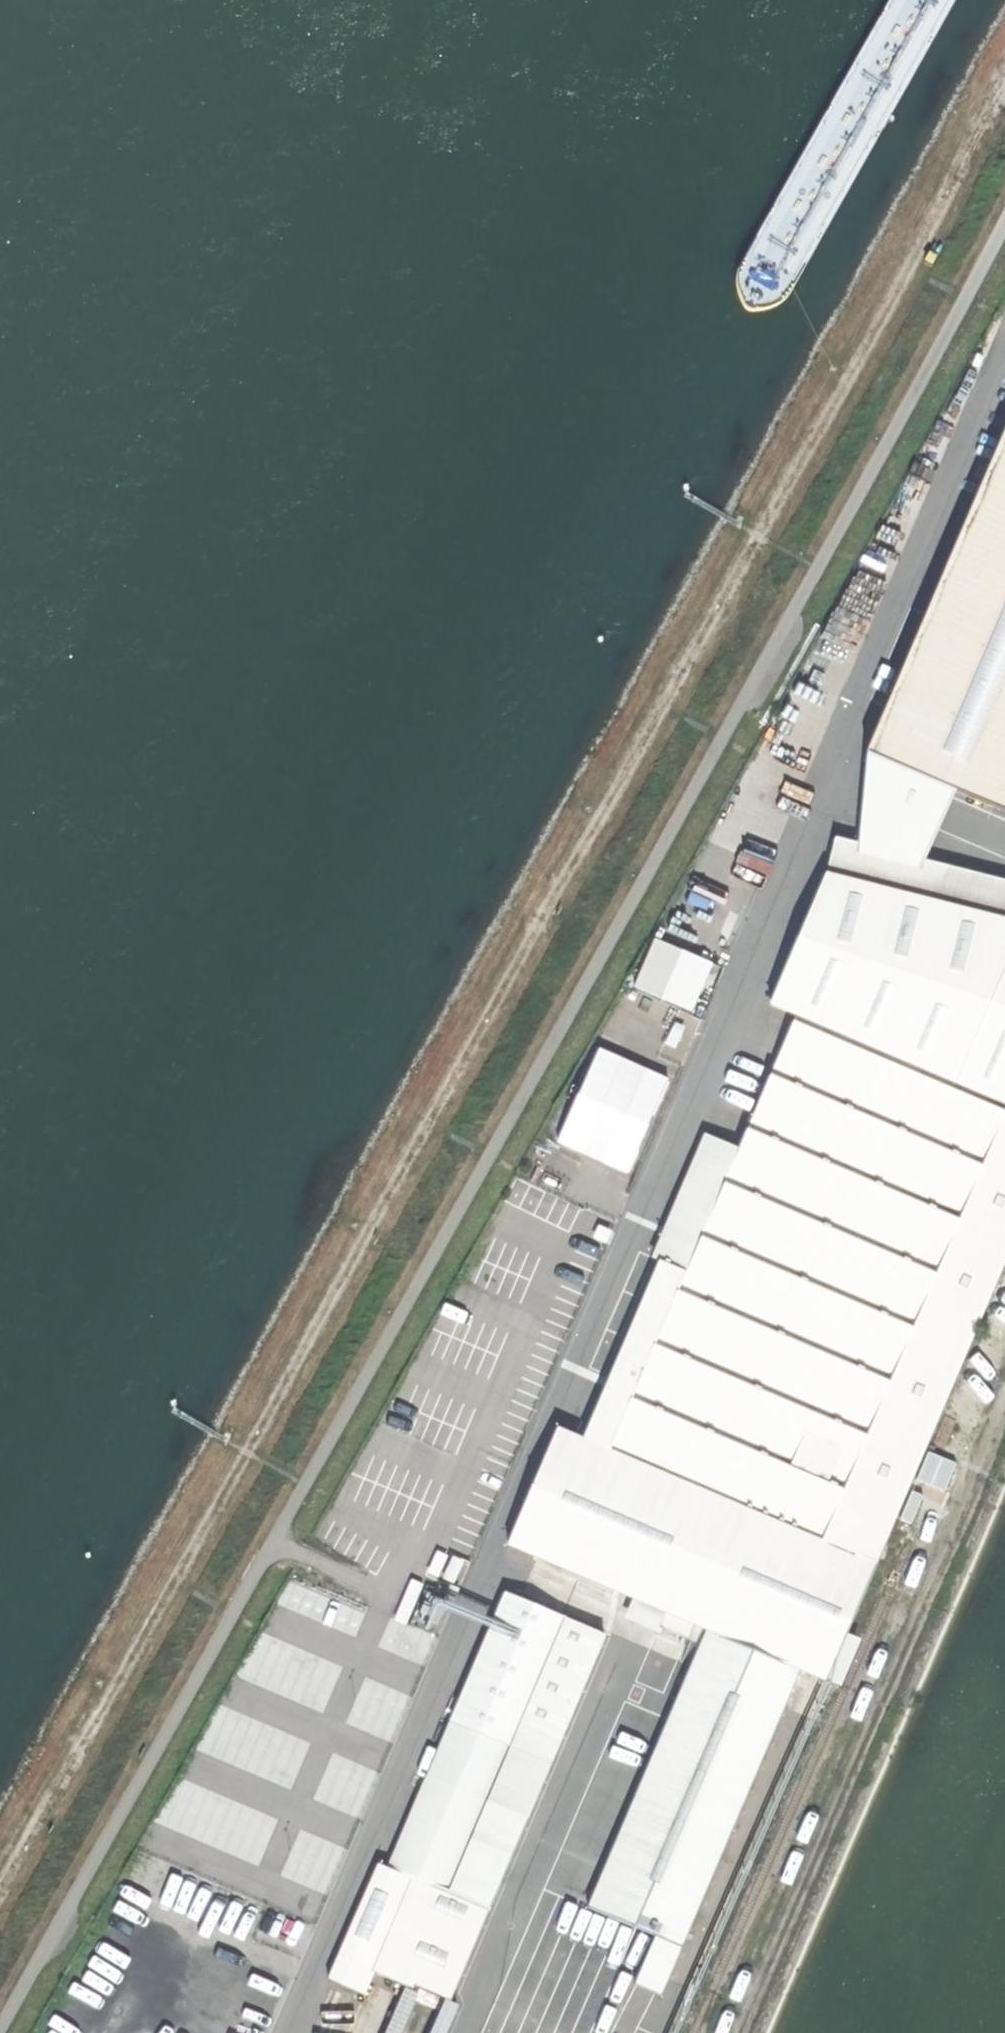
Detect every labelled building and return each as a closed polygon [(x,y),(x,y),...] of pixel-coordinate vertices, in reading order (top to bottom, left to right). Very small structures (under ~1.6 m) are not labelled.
[(901,622),(1004,667),(1004,374),(901,622)] [(1004,1218),(1004,920),(937,903),(825,874),(770,1004),(774,1006),(750,1062),(771,1072),(718,1197),(701,1236),(686,1273),(660,1262),(619,1360),(617,1360),(616,1362),(617,1363),(612,1375),(611,1374),(610,1377),(611,1378),(584,1440),(557,1429),(508,1544),(666,1612),(659,1626),(696,1642),(703,1627),(707,1629),(801,1669),(825,1680),(887,1534),(873,1527),(1004,1218)] [(937,903),(1004,920),(1004,891),(944,876),(937,903)] [(701,1236),(718,1197),(686,1183),(669,1223),(701,1236)] [(415,1877),(488,1908),(604,1635),(506,1594),(390,1866),(415,1877)] [(801,1669),(707,1629),(588,1908),(681,1948),(801,1669)] [(363,1996),(373,1973),(415,1877),(390,1866),(379,1861),(327,1980),(363,1996)] [(415,1877),(373,1973),(412,1989),(414,1985),(449,2000),(488,1908),(415,1877)]
